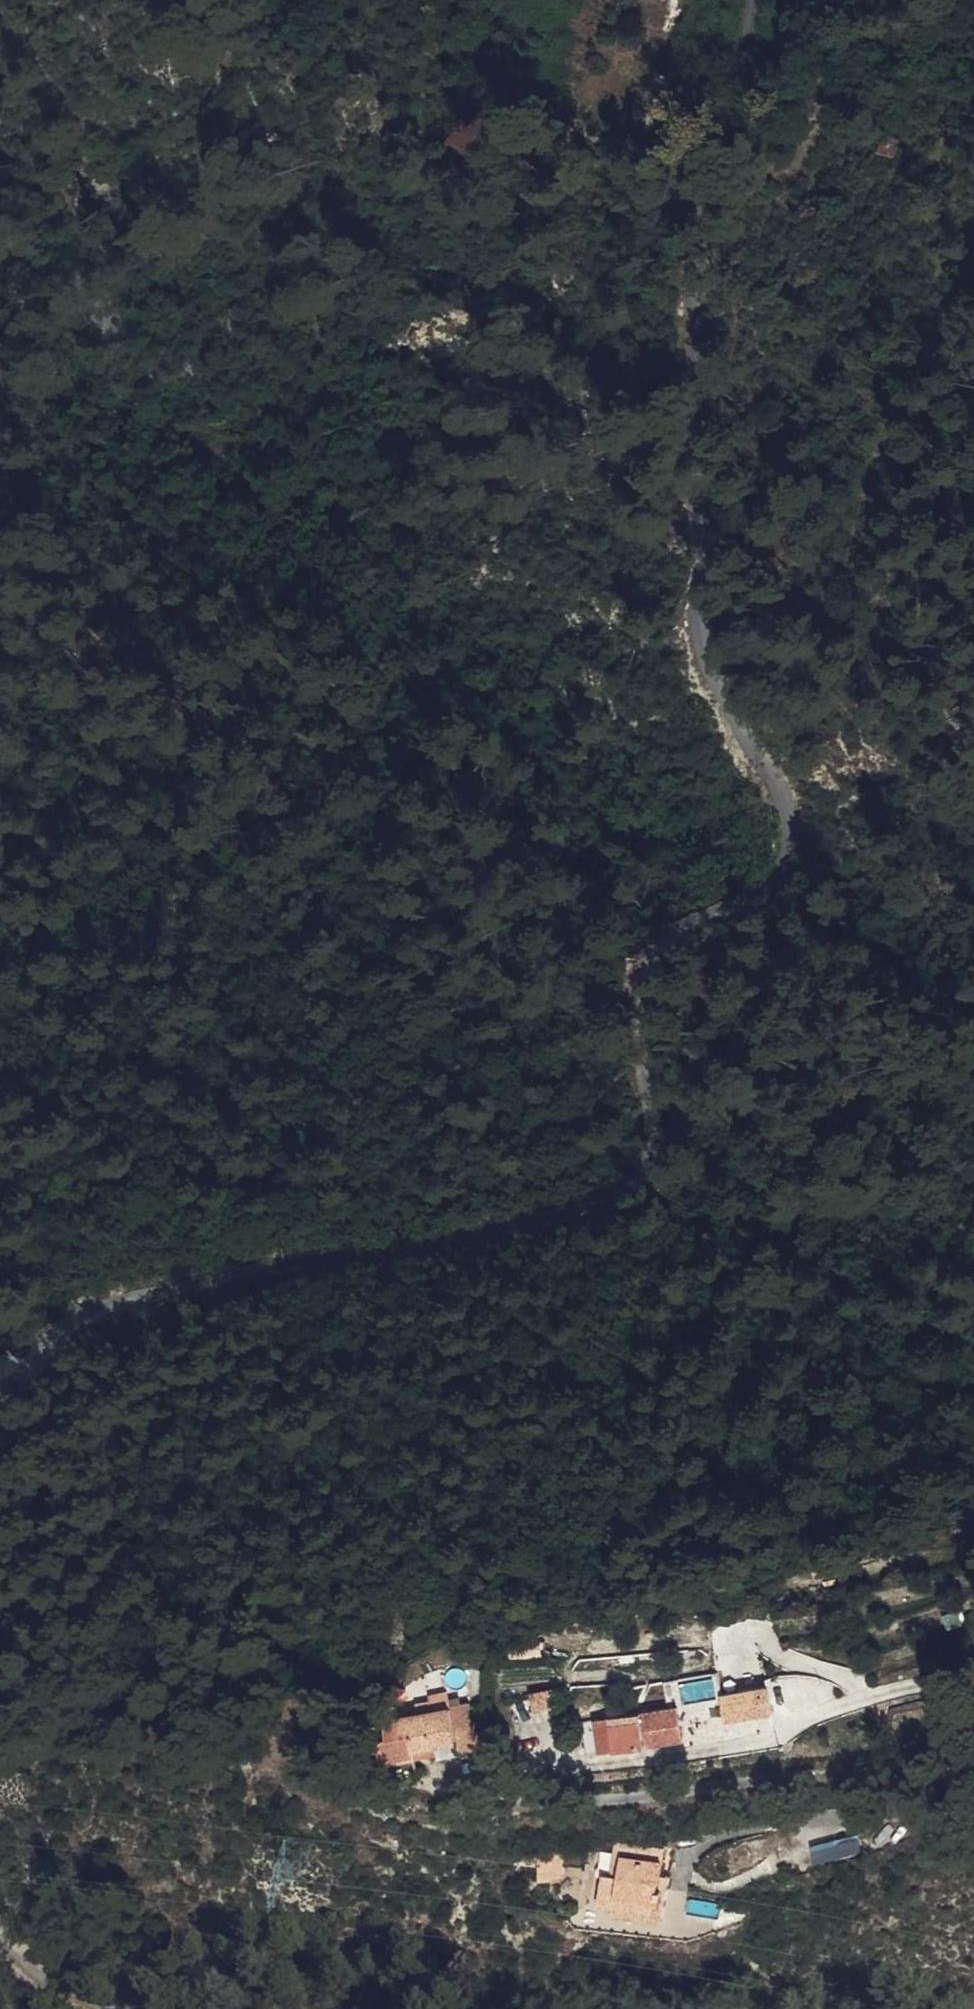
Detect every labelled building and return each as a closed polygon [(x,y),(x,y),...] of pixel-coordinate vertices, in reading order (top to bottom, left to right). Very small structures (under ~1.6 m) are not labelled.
[(531,1714),(550,1709),(545,1691),(526,1696),(531,1714)] [(773,1715),(769,1692),(725,1700),(729,1722),(773,1715)] [(487,1752),(481,1701),(394,1710),(395,1729),(383,1730),(387,1757),(423,1754),(423,1745),(458,1741),(460,1755),(487,1752)] [(612,1726),(610,1717),(583,1721),(591,1758),(687,1742),(681,1709),(641,1715),(641,1719),(624,1722),(623,1718),(615,1720),(616,1725),(612,1726)] [(857,1839),(809,1844),(811,1862),(859,1857),(857,1839)] [(668,1893),(654,1890),(656,1878),(659,1855),(615,1846),(609,1878),(601,1877),(595,1901),(638,1909),(638,1915),(664,1920),(668,1893)] [(670,1881),(656,1878),(654,1890),(668,1893),(670,1881)]
